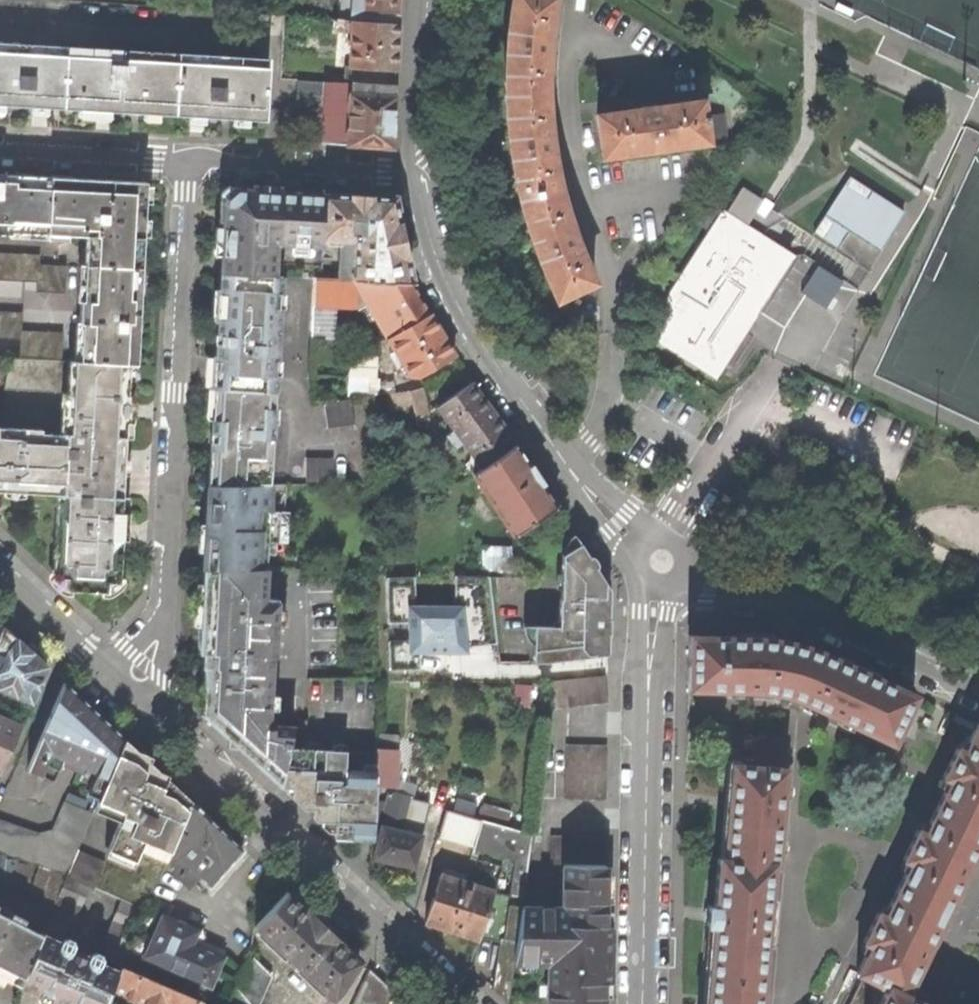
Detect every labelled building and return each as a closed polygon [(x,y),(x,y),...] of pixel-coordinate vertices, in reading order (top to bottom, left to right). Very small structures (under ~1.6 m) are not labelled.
[(340,9),(398,13),(398,0),(341,0),(340,9)] [(507,95),(546,93),(546,52),(548,52),(549,46),(550,39),(548,39),(552,0),(512,0),(509,27),(507,59),(507,95)] [(856,13),(840,6),(837,13),(852,20),(856,13)] [(397,23),(398,13),(340,9),(340,19),(397,23)] [(396,47),(397,23),(340,19),(324,18),(323,30),(352,32),(350,83),(394,86),(396,47)] [(62,108),(67,46),(0,42),(0,104),(17,105),(62,108)] [(178,52),(67,46),(62,108),(119,111),(174,114),(178,52)] [(224,117),(265,120),(268,57),(178,52),(174,114),(224,117)] [(294,119),(321,121),(323,81),(297,79),(294,119)] [(393,147),(394,86),(350,83),(323,81),(321,121),(320,143),(353,145),(393,147)] [(514,165),(522,199),(559,190),(551,149),(554,148),(553,141),(552,135),(549,135),(546,93),(507,95),(509,123),(514,165)] [(705,138),(727,135),(724,112),(703,115),(701,101),(657,107),(656,104),(649,105),(642,105),(642,109),(597,115),(603,155),(705,141),(705,138)] [(50,177),(1,174),(0,174),(0,233),(10,233),(10,230),(47,232),(50,177)] [(850,230),(853,225),(866,233),(863,239),(880,250),(906,210),(852,176),(815,232),(839,247),(850,230)] [(141,266),(146,183),(89,179),(50,177),(47,232),(87,234),(85,263),(141,266)] [(220,272),(273,275),(275,243),(292,244),(291,254),(307,255),(307,245),(323,246),(323,238),(326,193),(225,187),(224,208),(221,208),(221,214),(220,222),(223,222),(223,226),(214,225),(213,255),(221,256),(220,272)] [(556,299),(593,281),(576,242),(578,241),(576,234),(574,229),(571,230),(559,190),(522,199),(530,229),(541,262),(556,299)] [(392,197),(326,193),(323,238),(341,238),(339,278),(359,279),(366,279),(408,281),(410,281),(406,263),(398,226),(392,197)] [(649,332),(715,374),(733,346),(720,338),(755,284),(768,292),(790,257),(724,215),(649,332)] [(850,230),(863,239),(866,233),(853,225),(850,230)] [(65,265),(38,264),(39,255),(0,253),(0,278),(36,280),(36,290),(64,292),(65,265)] [(138,315),(141,266),(85,263),(83,300),(81,300),(79,321),(82,322),(80,359),(129,362),(135,362),(138,315)] [(208,481),(208,483),(269,482),(281,275),(273,275),(220,272),(219,289),(225,289),(225,303),(218,302),(217,317),(214,371),(221,372),(219,401),(213,401),(211,432),(209,467),(215,467),(215,481),(208,481)] [(365,299),(359,279),(339,278),(314,277),(313,303),(355,306),(365,299)] [(366,279),(378,299),(408,281),(366,279)] [(419,296),(410,281),(408,281),(378,299),(370,304),(389,336),(428,313),(419,296)] [(753,315),(768,292),(755,284),(720,338),(733,346),(753,315)] [(62,331),(20,329),(22,312),(0,311),(0,337),(20,338),(19,356),(60,358),(62,331)] [(442,335),(428,313),(389,336),(387,337),(408,372),(404,375),(406,378),(416,378),(454,356),(442,335)] [(375,376),(377,356),(351,354),(350,374),(375,376)] [(3,387),(62,391),(67,391),(68,359),(60,358),(19,356),(7,355),(3,387)] [(129,362),(80,359),(68,359),(67,391),(62,391),(60,430),(41,430),(41,426),(0,425),(0,490),(60,493),(56,576),(68,577),(68,589),(107,591),(108,581),(120,581),(122,538),(127,538),(128,495),(121,495),(122,476),(124,476),(125,455),(123,455),(124,437),(133,437),(133,418),(134,392),(128,392),(129,362)] [(493,412),(470,381),(438,405),(447,417),(439,423),(456,446),(464,440),(477,459),(469,465),(473,473),(515,441),(493,412)] [(419,426),(430,421),(421,387),(385,392),(389,409),(414,406),(419,426)] [(20,395),(3,393),(2,399),(20,402),(20,395)] [(355,422),(352,396),(324,400),(327,425),(355,422)] [(536,473),(515,441),(473,473),(512,533),(557,504),(536,473)] [(333,482),(333,456),(306,456),(306,482),(333,482)] [(284,511),(286,482),(269,482),(208,483),(207,535),(207,568),(266,566),(267,540),(278,540),(280,510),(284,511)] [(578,542),(560,553),(559,596),(558,597),(557,625),(533,625),(532,661),(546,661),(607,652),(608,595),(603,595),(604,582),(599,575),(578,542)] [(513,572),(514,545),(485,544),(484,571),(513,572)] [(266,599),(266,566),(207,568),(205,679),(205,716),(281,788),(293,750),(300,726),(275,722),(278,600),(266,599)] [(390,668),(416,666),(412,574),(386,575),(390,668)] [(462,578),(472,657),(499,653),(488,575),(462,578)] [(0,625),(0,688),(31,701),(46,665),(28,649),(1,624),(0,625)] [(804,702),(893,742),(915,694),(858,668),(825,653),(809,647),(791,642),(774,639),(756,637),(725,636),(689,636),(688,689),(751,690),(763,691),(778,693),(790,696),(804,702)] [(607,701),(604,674),(549,680),(552,707),(607,701)] [(36,745),(49,750),(64,756),(83,764),(94,771),(108,776),(124,738),(92,708),(63,681),(36,745)] [(1,772),(20,723),(0,715),(0,772),(1,772)] [(887,986),(907,995),(924,959),(967,871),(978,845),(978,722),(965,751),(958,747),(944,777),(951,780),(926,835),(919,831),(905,861),(912,864),(887,918),(880,915),(866,944),(873,947),(861,973),(887,986)] [(141,846),(140,848),(166,859),(167,856),(191,801),(162,773),(124,738),(108,776),(98,799),(94,808),(119,818),(112,834),(141,846)] [(606,798),(607,745),(567,744),(566,797),(606,798)] [(39,773),(49,750),(36,745),(26,768),(39,773)] [(376,747),(376,751),(375,784),(396,786),(397,749),(376,747)] [(333,838),(372,838),(375,784),(376,751),(293,750),(281,788),(291,789),(291,798),(300,806),(310,806),(309,816),(315,821),(324,821),(333,821),(333,838)] [(81,769),(83,764),(64,756),(62,761),(81,769)] [(784,769),(731,765),(727,812),(724,856),(718,856),(714,902),(708,902),(707,914),(706,922),(712,923),(706,1003),(759,1003),(770,865),(776,866),(784,769)] [(98,799),(108,776),(94,771),(85,793),(98,799)] [(38,865),(63,873),(65,874),(91,812),(64,800),(51,829),(35,832),(0,820),(0,851),(31,863),(38,865)] [(219,827),(191,801),(167,856),(174,862),(174,868),(189,883),(197,875),(208,886),(242,849),(219,827)] [(485,802),(480,818),(482,818),(507,825),(511,809),(485,802)] [(439,834),(474,844),(482,818),(480,818),(447,808),(439,834)] [(508,999),(514,960),(522,906),(532,832),(507,825),(482,818),(474,844),(471,857),(501,865),(494,889),(482,927),(492,931),(502,934),(494,985),(508,999)] [(394,861),(414,866),(421,834),(382,824),(374,856),(394,861)] [(134,860),(140,848),(141,846),(112,834),(106,848),(134,860)] [(605,863),(605,836),(552,835),(551,862),(563,862),(605,863)] [(4,884),(17,885),(18,862),(18,859),(5,858),(4,880),(4,884)] [(30,888),(31,863),(18,862),(17,885),(16,888),(30,888)] [(605,863),(563,862),(562,906),(522,906),(514,960),(549,961),(548,981),(552,981),(551,993),(548,993),(548,1003),(603,1003),(604,938),(605,863)] [(30,890),(54,898),(63,873),(38,865),(30,890)] [(479,938),(482,927),(494,889),(462,879),(463,873),(452,869),(451,876),(441,873),(426,921),(452,929),(479,938)] [(65,874),(41,933),(61,941),(85,883),(65,874)] [(332,996),(341,986),(359,957),(324,925),(287,890),(254,923),(332,996)] [(101,958),(120,966),(121,965),(145,908),(126,900),(101,958)] [(195,941),(201,927),(180,918),(161,910),(142,957),(213,986),(226,954),(195,941)] [(20,985),(30,960),(41,933),(0,912),(0,974),(20,985)] [(41,933),(30,960),(47,967),(37,992),(36,993),(51,999),(67,958),(85,965),(80,979),(91,983),(100,962),(101,960),(72,948),(73,946),(61,941),(41,933)] [(270,974),(249,954),(225,1003),(256,1003),(270,974)] [(100,962),(91,983),(80,979),(85,965),(67,958),(51,999),(62,1003),(104,1003),(110,989),(118,969),(100,962)] [(20,985),(37,992),(47,967),(30,960),(20,985)] [(199,997),(121,965),(120,966),(118,969),(110,989),(147,1003),(196,1003),(199,997)] [(360,1003),(387,1003),(393,989),(369,967),(354,1001),(360,1003)] [(907,995),(887,986),(878,1003),(925,1003),(907,995)]
